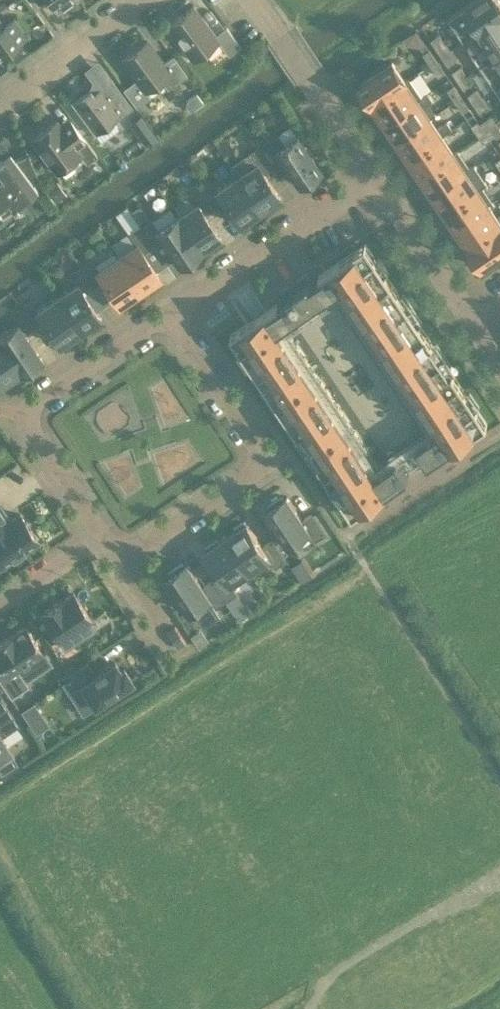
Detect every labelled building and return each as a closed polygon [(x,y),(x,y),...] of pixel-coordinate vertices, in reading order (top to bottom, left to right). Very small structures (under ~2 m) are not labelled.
[(74,0),(50,0),(58,11),(74,0)] [(499,16),(499,2),(499,0),(474,0),(448,17),(464,41),(499,16)] [(193,7),(168,26),(192,59),(218,41),(228,55),(240,45),(226,26),(214,34),(193,7)] [(464,41),(480,64),(499,50),(499,16),(464,41)] [(26,35),(13,18),(3,26),(0,21),(0,54),(26,35)] [(416,29),(407,35),(410,39),(417,40),(421,38),(416,29)] [(440,52),(448,46),(440,33),(431,39),(440,52)] [(147,39),(121,59),(135,79),(123,89),(137,107),(150,96),(145,90),(161,79),(167,88),(176,82),(187,74),(172,55),(163,61),(147,39)] [(448,46),(440,52),(448,65),(457,59),(448,46)] [(431,64),(438,60),(429,48),(423,53),(431,64)] [(480,64),(496,88),(499,85),(499,50),(480,64)] [(438,60),(431,64),(439,76),(446,71),(438,60)] [(359,83),(373,103),(406,81),(406,80),(393,61),(359,83)] [(458,80),(467,74),(461,65),(452,71),(458,80)] [(473,82),(467,74),(458,80),(464,88),(473,82)] [(406,81),(373,103),(385,121),(422,96),(410,78),(406,80),(406,81)] [(118,115),(130,106),(110,80),(93,93),(90,89),(72,103),(94,132),(95,131),(102,140),(118,129),(111,119),(117,114),(118,115)] [(455,100),(461,96),(454,85),(448,89),(455,100)] [(474,103),(483,97),(477,88),(468,94),(474,103)] [(385,121),(397,139),(431,116),(432,117),(436,114),(429,102),(433,99),(428,92),(422,96),(385,121)] [(186,100),(186,104),(190,110),(202,101),(196,93),(186,100)] [(461,96),(455,100),(463,112),(469,107),(461,96)] [(489,105),(483,97),(474,103),(480,111),(489,105)] [(142,139),(153,130),(141,114),(130,122),(142,139)] [(482,126),(485,131),(491,128),(497,123),(491,114),(482,121),(484,124),(482,126)] [(431,116),(397,139),(409,157),(444,134),(452,129),(447,121),(439,127),(432,117),(431,116)] [(56,120),(32,138),(56,171),(80,154),(86,163),(97,155),(77,128),(67,136),(63,129),(56,120)] [(479,136),(485,131),(482,126),(484,124),(482,121),(480,122),(478,120),(471,124),(479,136)] [(491,128),(496,135),(495,135),(497,137),(499,135),(499,128),(497,123),(491,128)] [(483,143),(495,135),(496,135),(491,128),(485,131),(479,136),(483,143)] [(262,143),(276,164),(283,159),(299,183),(301,181),(303,183),(318,173),(316,171),(319,169),(296,133),(283,142),(277,133),(262,143)] [(409,157),(421,175),(456,151),(444,134),(409,157)] [(281,198),(263,173),(276,164),(262,143),(248,153),(229,166),(235,174),(259,209),(267,204),(268,207),(281,198)] [(458,150),(456,151),(421,175),(433,193),(470,168),(470,167),(458,150)] [(1,216),(13,208),(14,210),(18,207),(17,206),(37,190),(33,184),(39,179),(28,154),(14,160),(9,153),(0,160),(0,214),(1,216)] [(433,193),(445,211),(483,185),(483,186),(487,183),(474,164),(470,167),(470,168),(433,193)] [(251,214),(259,209),(235,174),(217,186),(211,178),(200,186),(213,206),(223,199),(241,225),(253,217),(251,214)] [(196,181),(187,187),(190,192),(199,186),(196,181)] [(66,195),(56,182),(46,189),(56,202),(66,195)] [(483,185),(445,211),(457,229),(492,205),(492,206),(495,204),(483,186),(483,185)] [(175,214),(199,249),(207,244),(209,247),(221,239),(204,213),(213,206),(200,186),(199,186),(190,192),(188,193),(194,202),(175,214)] [(469,247),(499,226),(499,215),(499,216),(492,206),(492,205),(457,229),(469,247)] [(132,212),(138,221),(147,216),(141,206),(132,212)] [(192,255),(199,249),(175,214),(157,227),(151,218),(140,226),(154,246),(164,240),(181,266),(193,257),(192,255)] [(116,254),(139,290),(147,284),(149,287),(161,279),(144,253),(154,246),(140,226),(128,233),(134,242),(116,254)] [(469,247),(483,267),(497,257),(498,259),(499,257),(499,226),(469,247)] [(381,469),(288,331),(339,297),(431,434),(416,444),(428,462),(439,454),(440,456),(491,422),(369,241),(319,275),(320,276),(313,281),(306,272),(279,290),(285,299),(278,304),(277,303),(230,334),(352,515),(399,484),(398,482),(409,475),(397,458),(381,469)] [(132,295),(139,290),(116,254),(97,267),(91,258),(80,266),(94,286),(104,280),(121,306),(134,297),(132,295)] [(56,295),(80,330),(87,325),(89,327),(102,319),(84,293),(94,286),(80,266),(69,273),(75,282),(56,295)] [(72,335),(80,330),(56,295),(37,307),(31,298),(20,306),(34,327),(44,320),(61,346),(74,338),(72,335)] [(34,327),(20,306),(8,314),(14,323),(0,332),(0,334),(23,368),(28,365),(30,367),(42,359),(24,333),(34,327)] [(23,368),(0,334),(0,384),(2,386),(14,378),(12,375),(23,368)] [(315,541),(326,533),(312,512),(302,519),(287,496),(284,498),(282,495),(267,505),(269,508),(266,510),(290,545),(309,532),(315,541)] [(38,540),(20,513),(7,522),(4,517),(6,515),(0,505),(0,566),(38,540)] [(276,568),(287,561),(273,539),(263,546),(245,520),(233,528),(235,531),(227,536),(250,571),(269,559),(276,568)] [(222,573),(212,580),(226,600),(237,593),(231,584),(250,571),(227,536),(219,541),(217,539),(205,547),(222,573)] [(303,558),(292,566),(301,580),(313,572),(303,558)] [(203,586),(187,563),(185,565),(183,562),(167,572),(169,575),(166,577),(171,584),(181,598),(194,618),(213,605),(215,608),(226,600),(212,580),(203,586)] [(171,584),(163,589),(173,603),(181,598),(171,584)] [(94,622),(72,591),(59,600),(58,598),(41,609),(42,611),(41,612),(64,647),(94,627),(92,624),(94,622)] [(5,667),(0,670),(0,681),(11,697),(28,685),(17,669),(43,651),(25,625),(13,633),(12,631),(0,639),(0,659),(5,667)] [(466,634),(458,634),(458,646),(466,646),(466,634)] [(490,634),(482,634),(482,646),(490,646),(490,634)] [(498,634),(490,634),(490,646),(498,646),(498,634)] [(69,672),(72,677),(63,683),(82,712),(110,693),(112,697),(124,689),(121,686),(131,679),(124,668),(120,670),(115,662),(104,669),(103,668),(95,673),(87,661),(69,672)] [(10,749),(1,735),(18,724),(0,698),(0,756),(10,749)] [(28,719),(40,711),(33,701),(21,709),(28,719)] [(263,888),(255,888),(255,900),(263,900),(263,888)] [(285,892),(273,892),(273,900),(285,900),(285,892)] [(297,892),(285,892),(285,900),(297,900),(297,892)] [(328,892),(316,892),(316,900),(328,900),(328,892)] [(340,892),(328,892),(328,900),(340,900),(340,892)] [(7,1001),(2,1008),(20,1008),(7,1001)]
